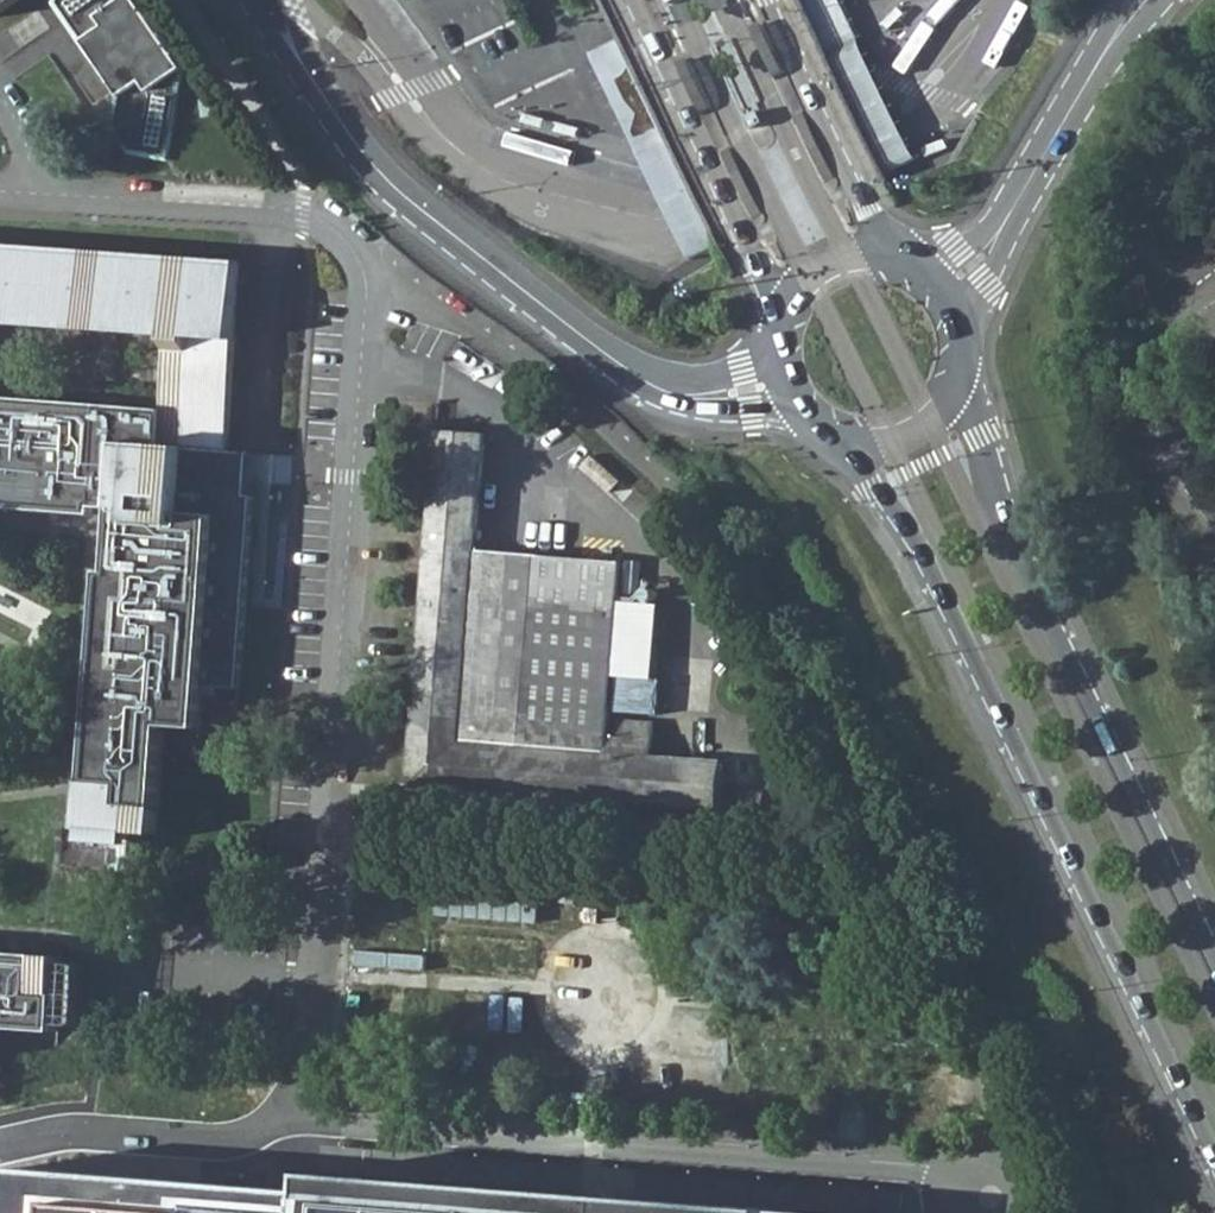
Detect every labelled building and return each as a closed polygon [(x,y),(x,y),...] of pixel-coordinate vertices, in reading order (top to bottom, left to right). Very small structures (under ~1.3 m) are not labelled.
[(18,0),(0,0),(0,12),(18,0)] [(57,1),(122,95),(117,120),(137,150),(169,155),(184,66),(140,0),(58,0),(57,1)] [(902,6),(885,21),(892,28),(909,13),(902,6)] [(549,119),(526,114),(524,123),(546,129),(549,119)] [(582,128),(559,123),(557,132),(579,138),(582,128)] [(948,137),(925,145),(928,154),(951,146),(948,137)] [(91,514),(92,507),(112,509),(107,572),(98,571),(82,803),(156,808),(161,726),(196,729),(199,685),(242,688),(255,494),(249,494),(252,451),(230,450),(242,260),(0,244),(0,322),(172,335),(166,410),(0,398),(0,508),(91,514)] [(437,429),(408,785),(718,807),(721,759),(654,755),(656,722),(623,720),(621,737),(609,736),(623,560),(476,548),(485,433),(437,429)] [(429,968),(433,910),(360,904),(356,963),(429,968)] [(61,1028),(66,954),(0,950),(0,1024),(61,1028)] [(590,1030),(624,1032),(626,1004),(631,1004),(634,957),(579,953),(577,979),(593,980),(590,1030)] [(676,1022),(717,1027),(720,994),(679,989),(676,1022)] [(532,1040),(535,1002),(387,990),(384,1029),(532,1040)] [(653,1061),(650,1095),(705,1101),(708,1066),(653,1061)] [(302,1212),(789,1212),(306,1171),(302,1212)]
